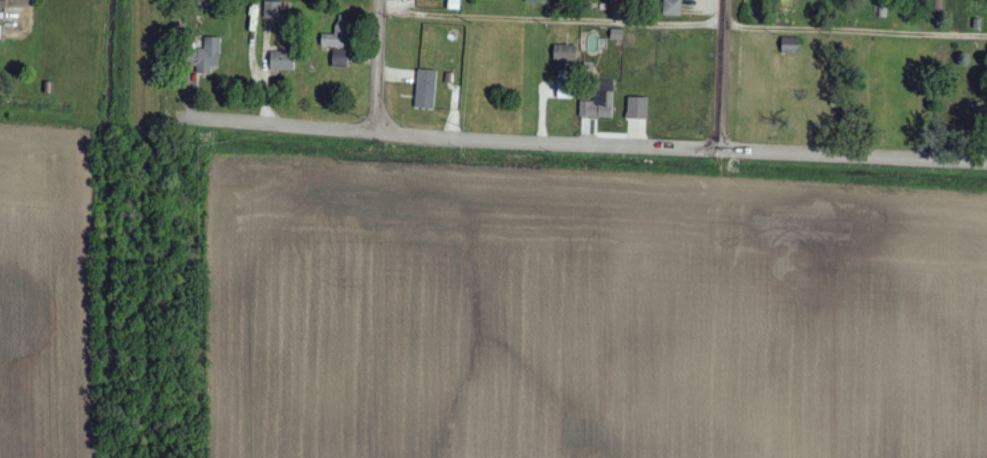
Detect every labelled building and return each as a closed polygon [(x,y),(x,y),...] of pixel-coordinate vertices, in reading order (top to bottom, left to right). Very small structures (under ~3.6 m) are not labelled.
[(663,16),(681,17),(681,0),(663,0),(663,16)] [(281,20),(282,2),(264,2),(264,19),(281,20)] [(349,47),(348,22),(341,22),(341,34),(321,35),(321,47),(349,47)] [(220,38),(204,38),(204,50),(185,49),(185,66),(196,66),(196,74),(211,74),(211,67),(219,67),(220,38)] [(798,54),(799,38),(782,38),(781,54),(798,54)] [(576,46),(554,45),(553,60),(576,61),(576,46)] [(294,71),(294,48),(270,47),(270,71),(294,71)] [(347,68),(348,51),(333,50),(332,67),(347,68)] [(415,108),(435,109),(436,71),(417,70),(415,108)] [(558,98),(569,98),(570,79),(558,79),(558,98)] [(595,102),(580,101),(580,118),(613,119),(614,82),(596,82),(595,102)]
